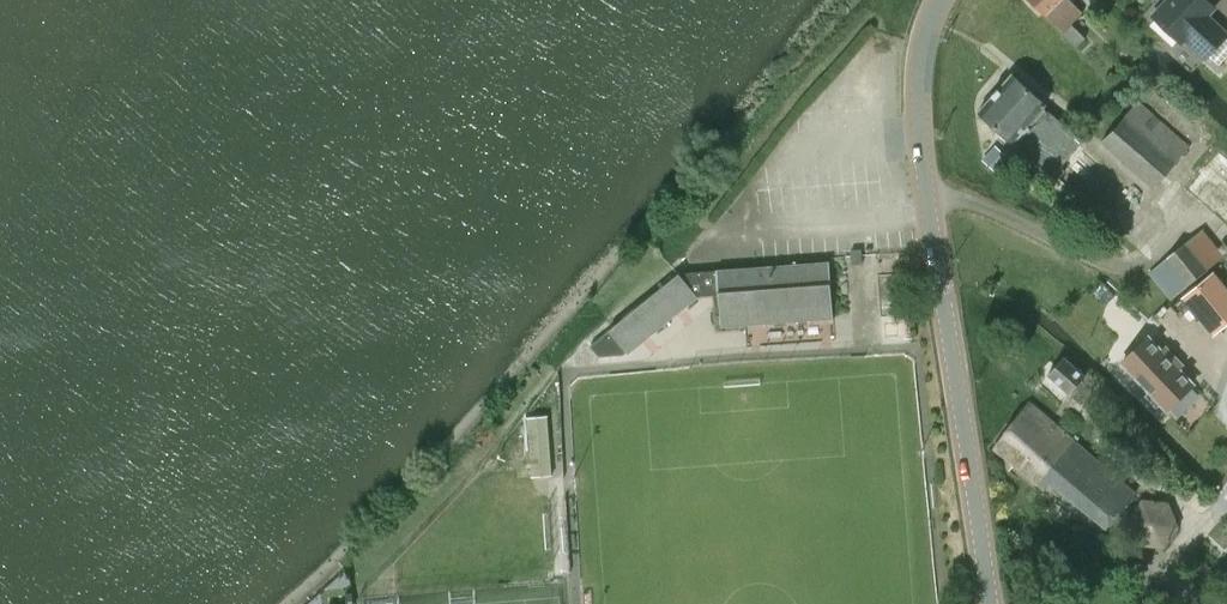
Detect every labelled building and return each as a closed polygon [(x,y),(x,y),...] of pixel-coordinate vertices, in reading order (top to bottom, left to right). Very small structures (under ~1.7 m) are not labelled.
[(1082,12),(1070,0),(1030,0),(1063,32),(1064,31),(1078,44),(1084,37),(1071,24),(1082,12)] [(1152,15),(1182,42),(1185,39),(1205,58),(1226,34),(1226,33),(1207,15),(1214,7),(1207,0),(1166,0),(1152,15)] [(978,110),(1014,142),(1047,105),(1011,73),(978,110)] [(1102,140),(1155,187),(1191,146),(1138,99),(1135,103),(1132,100),(1127,105),(1131,108),(1102,140)] [(1050,109),(1019,143),(1054,174),(1085,140),(1050,109)] [(1008,155),(996,144),(983,159),(995,170),(1008,155)] [(1150,271),(1172,298),(1201,275),(1219,261),(1225,256),(1203,229),(1160,263),(1150,271)] [(716,269),(718,295),(720,327),(833,319),(829,262),(716,269)] [(607,328),(609,330),(590,346),(599,356),(624,355),(627,352),(628,354),(699,296),(718,295),(716,269),(668,272),(633,301),(636,305),(607,328)] [(1182,298),(1212,335),(1226,323),(1226,287),(1214,272),(1211,274),(1182,298)] [(1156,405),(1161,401),(1166,406),(1191,383),(1176,367),(1179,363),(1165,348),(1161,351),(1148,337),(1123,360),(1150,390),(1146,394),(1156,405)] [(1062,358),(1047,374),(1068,394),(1083,378),(1062,358)] [(1049,482),(1105,527),(1135,490),(1074,440),(1075,438),(1031,402),(994,448),(1036,482),(1044,488),(1049,482)] [(532,477),(552,475),(547,415),(527,417),(532,477)] [(1142,499),(1126,519),(1136,545),(1161,548),(1179,527),(1168,502),(1142,499)]
